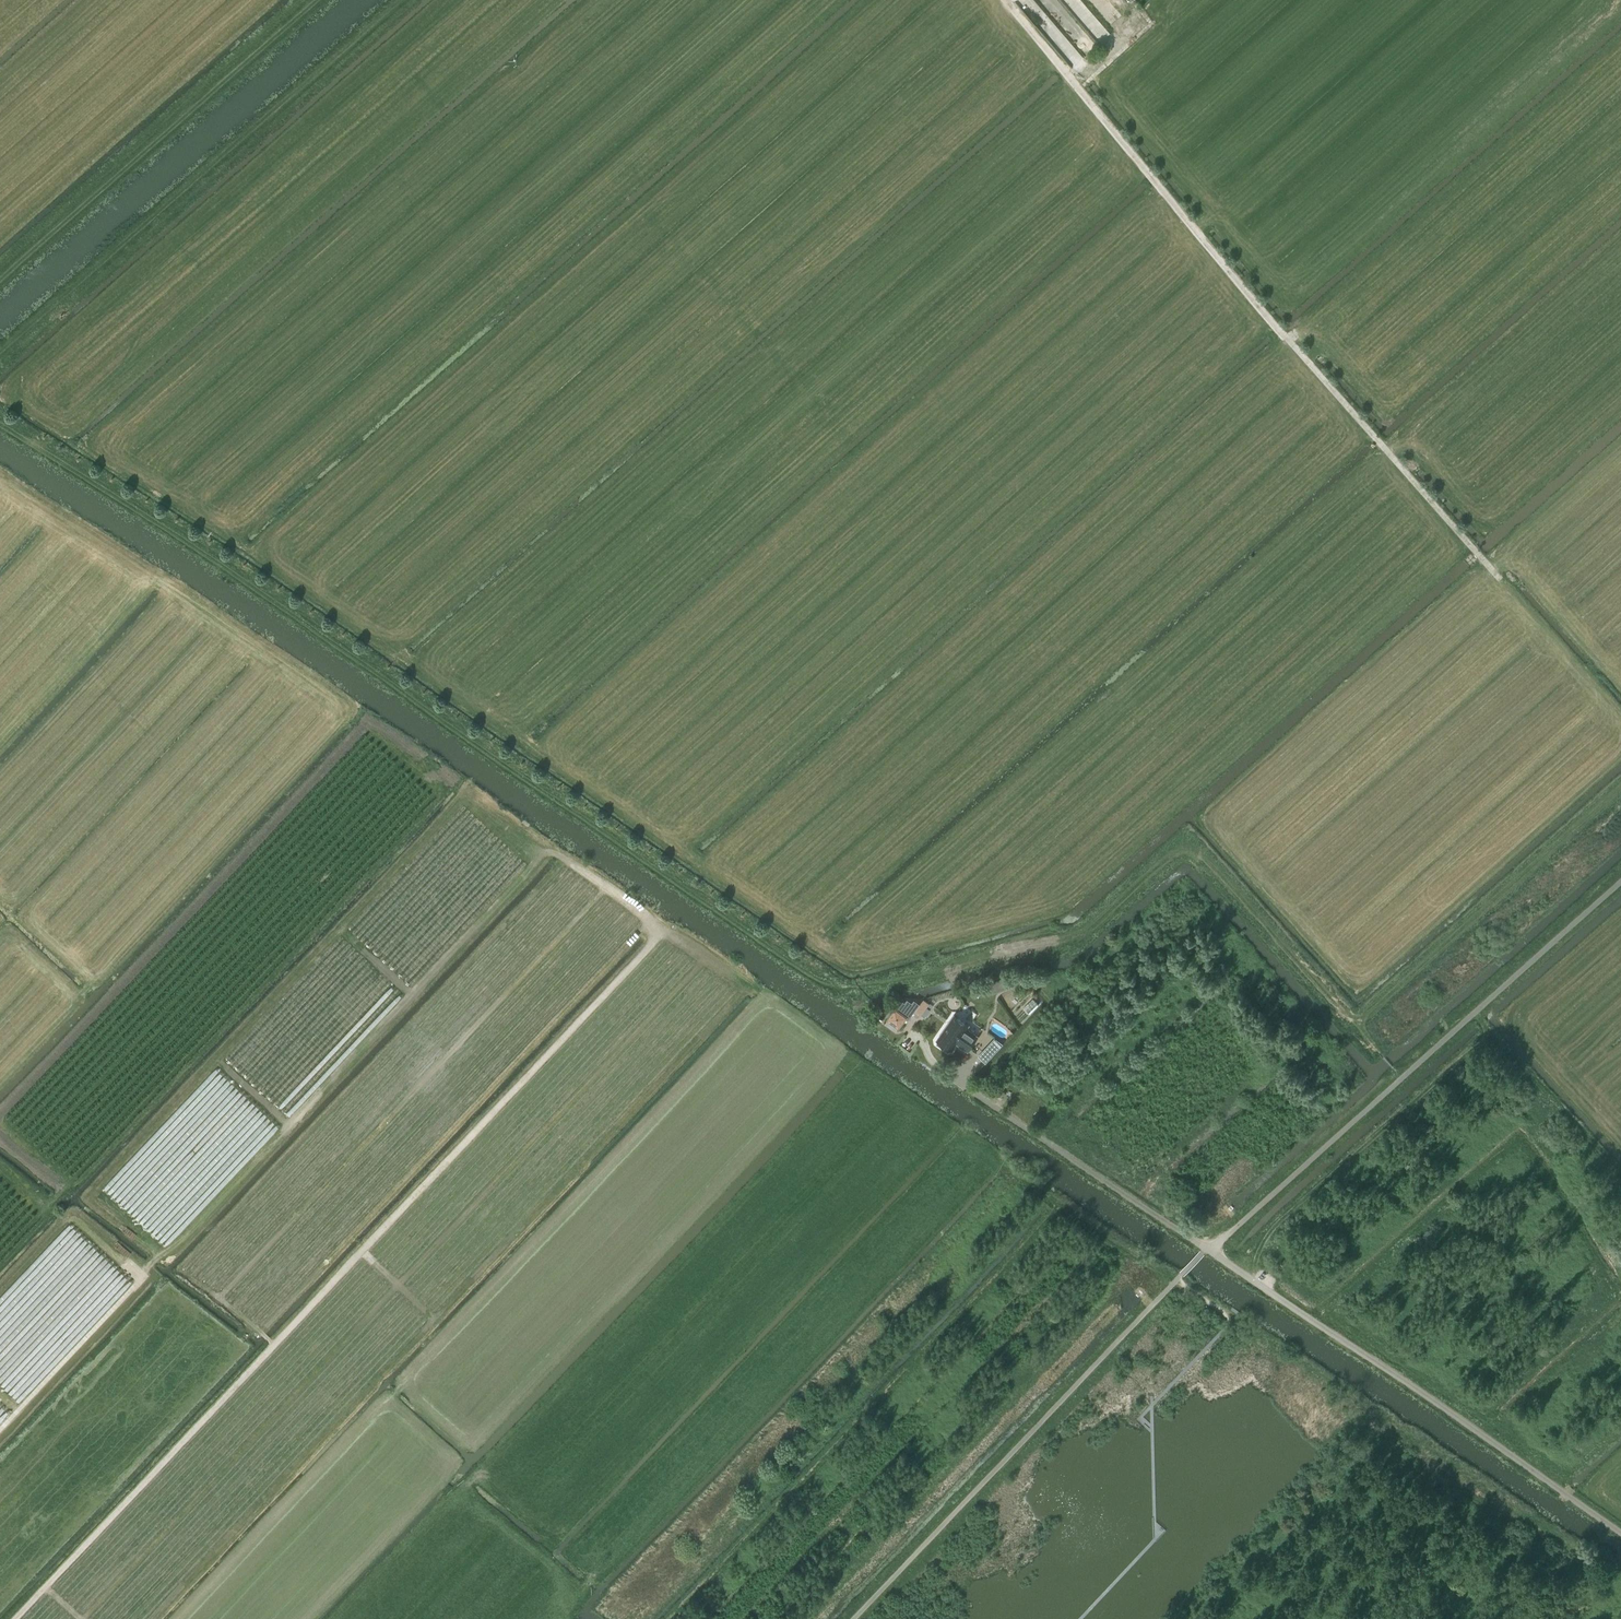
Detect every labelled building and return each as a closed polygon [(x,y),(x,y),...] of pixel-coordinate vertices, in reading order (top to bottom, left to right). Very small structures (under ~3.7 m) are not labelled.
[(1005,978),(998,980),(1002,989),(1008,986),(1009,986),(1005,978)] [(995,982),(988,984),(992,993),(998,990),(995,982)] [(902,1000),(885,1024),(895,1032),(906,1018),(908,1019),(915,1010),(922,1015),(930,1003),(923,999),(920,1003),(913,999),(911,1002),(906,999),(905,1002),(902,1000)] [(1039,1005),(1032,999),(1023,1008),(1030,1014),(1039,1005)] [(969,1025),(954,1014),(937,1039),(939,1040),(937,1043),(949,1051),(951,1048),(952,1049),(957,1042),(968,1050),(978,1035),(967,1028),(969,1025)] [(979,1054),(986,1062),(991,1056),(984,1049),(979,1054)] [(128,1249),(126,1253),(136,1258),(138,1254),(128,1249)]
